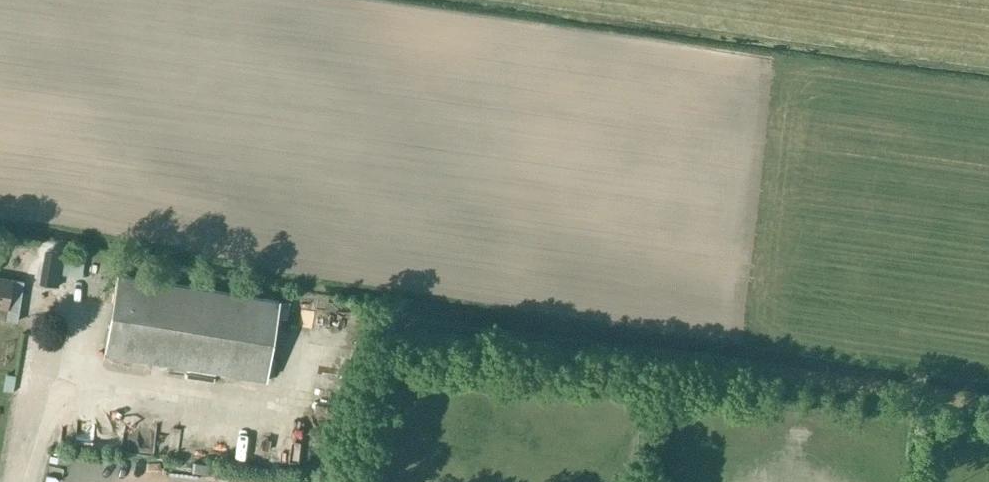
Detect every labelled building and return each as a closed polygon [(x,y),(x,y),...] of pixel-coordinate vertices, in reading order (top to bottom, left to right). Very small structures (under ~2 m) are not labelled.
[(265,379),(278,300),(117,274),(104,353),(265,379)] [(23,281),(0,277),(0,319),(16,321),(23,281)] [(150,461),(128,463),(129,472),(151,470),(150,461)]
